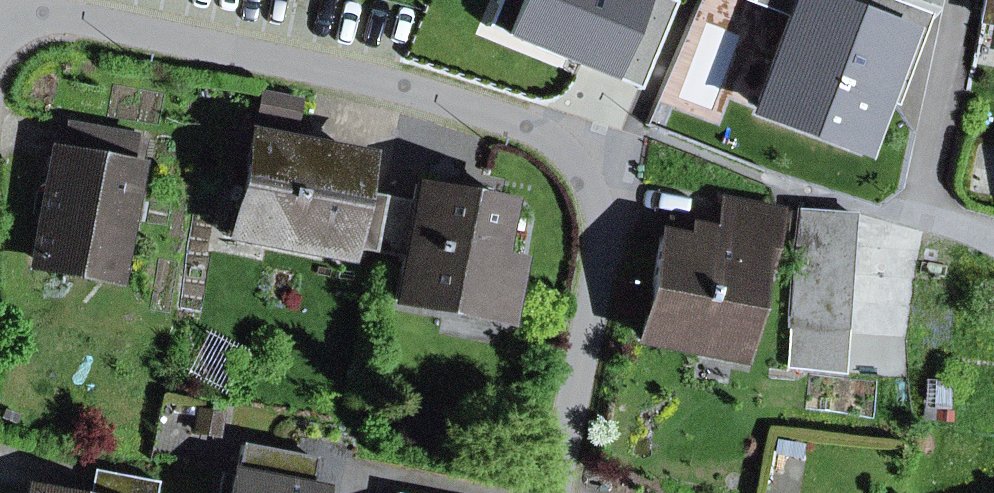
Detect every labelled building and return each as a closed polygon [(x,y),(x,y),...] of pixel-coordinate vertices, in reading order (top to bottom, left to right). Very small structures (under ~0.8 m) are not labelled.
[(495,3),(514,11),(504,34),(610,77),(613,70),(642,82),(668,18),(639,6),(642,0),(497,0),(495,3)] [(982,20),(993,22),(993,0),(985,0),(982,20)] [(804,88),(802,99),(892,118),(915,12),(862,1),(858,18),(856,30),(822,23),(824,11),(791,4),(774,81),(804,88)] [(822,23),(856,30),(858,18),(824,11),(822,23)] [(774,81),(772,93),(802,99),(804,88),(774,81)] [(261,93),(256,116),(296,124),(301,101),(261,93)] [(91,270),(97,234),(125,239),(138,171),(124,169),(130,139),(71,129),(65,158),(52,156),(34,259),(91,270)] [(343,246),(374,252),(385,196),(354,190),(360,159),(312,150),(310,139),(303,134),(292,134),(284,144),(253,138),(237,215),(271,222),(268,238),(342,252),(343,246)] [(417,185),(414,201),(385,196),(374,252),(403,258),(395,300),(444,310),(447,295),(508,307),(517,260),(495,256),(505,202),(417,185)] [(735,355),(745,306),(740,305),(749,261),(736,259),(741,236),(772,242),(778,212),(722,201),(716,231),(693,227),(690,242),(662,236),(642,337),(735,355)] [(798,211),(790,330),(845,333),(853,215),(798,211)] [(91,270),(119,275),(125,239),(97,234),(91,270)] [(749,261),(767,265),(772,242),(741,236),(736,259),(749,261)] [(444,310),(505,321),(508,307),(447,295),(444,310)] [(319,490),(308,488),(314,458),(241,445),(232,492),(319,492),(319,490)] [(157,481),(101,471),(97,492),(155,492),(157,481)]
